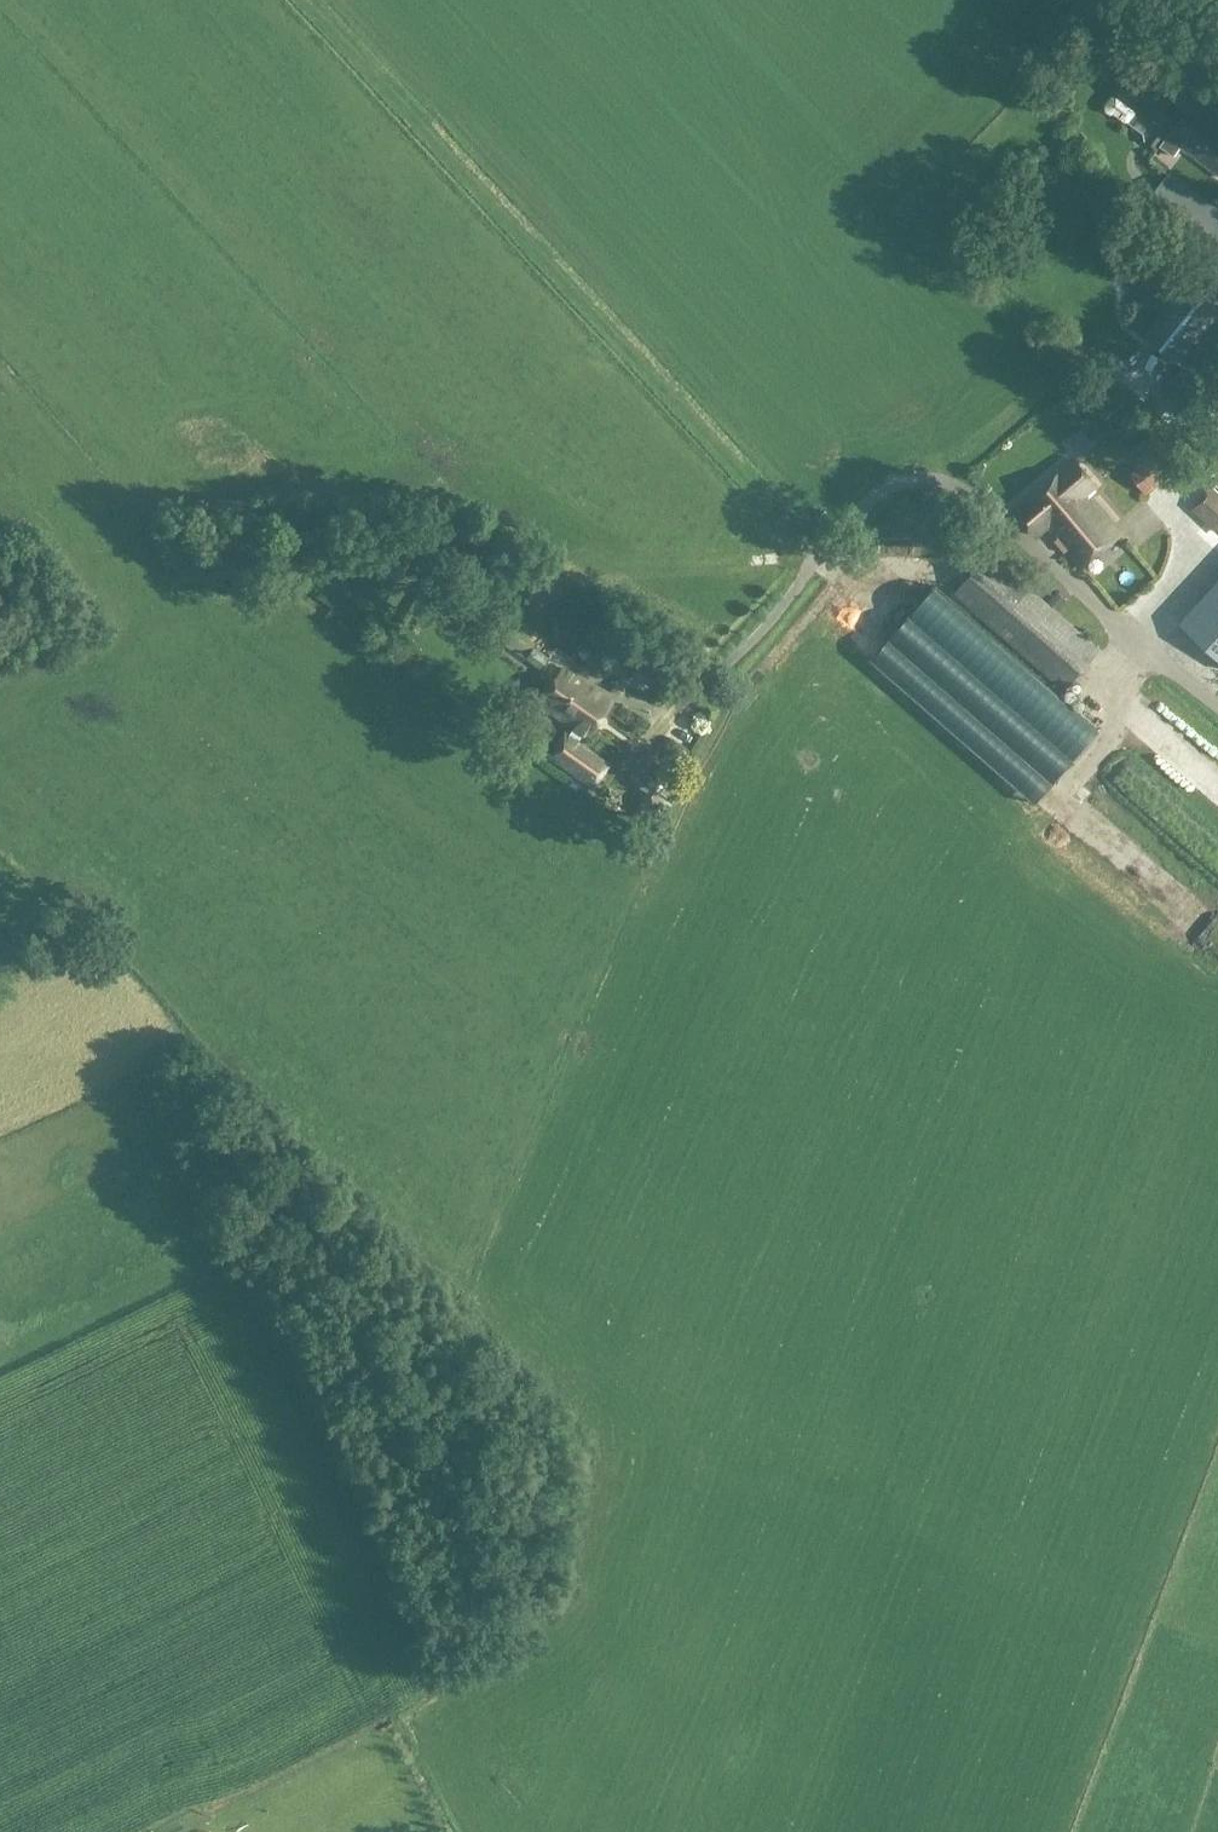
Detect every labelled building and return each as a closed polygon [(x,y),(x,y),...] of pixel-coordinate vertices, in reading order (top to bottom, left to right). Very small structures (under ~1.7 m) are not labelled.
[(1196,77),(1196,78),(1181,97),(1139,66),(1118,95),(1161,127),(1151,140),(1161,147),(1167,139),(1166,138),(1206,85),(1196,77)] [(1161,147),(1175,157),(1182,147),(1190,153),(1192,150),(1199,156),(1197,158),(1217,174),(1217,124),(1214,121),(1217,115),(1217,109),(1201,96),(1208,86),(1206,85),(1166,138),(1167,139),(1161,147)] [(1188,353),(1217,317),(1217,278),(1205,268),(1157,327),(1188,353)] [(1166,394),(1199,420),(1217,397),(1217,331),(1207,345),(1206,343),(1166,394)] [(1120,410),(1102,390),(1088,402),(1107,422),(1120,410)] [(1081,429),(1067,440),(1080,455),(1093,443),(1081,429)] [(1156,453),(1130,473),(1146,493),(1172,472),(1156,453)] [(1121,534),(1087,494),(1098,484),(1076,459),(1016,511),(1037,536),(1048,527),(1058,538),(1055,541),(1066,553),(1069,551),(1083,567),(1121,534)] [(1213,486),(1192,507),(1217,532),(1217,491),(1213,486)] [(872,659),(1038,803),(1102,730),(1061,694),(1066,689),(1066,690),(1101,650),(991,554),(956,594),(1058,683),(1054,688),(936,586),(872,659)] [(1181,622),(1217,657),(1217,582),(1181,622)] [(1058,593),(1049,603),(1059,611),(1068,601),(1058,593)] [(540,670),(550,658),(534,646),(525,658),(540,670)] [(577,742),(583,734),(587,737),(611,703),(563,668),(539,702),(574,728),(568,736),(565,734),(549,755),(593,786),(609,765),(577,742)] [(1142,890),(1156,874),(1090,814),(1076,829),(1142,890)]
